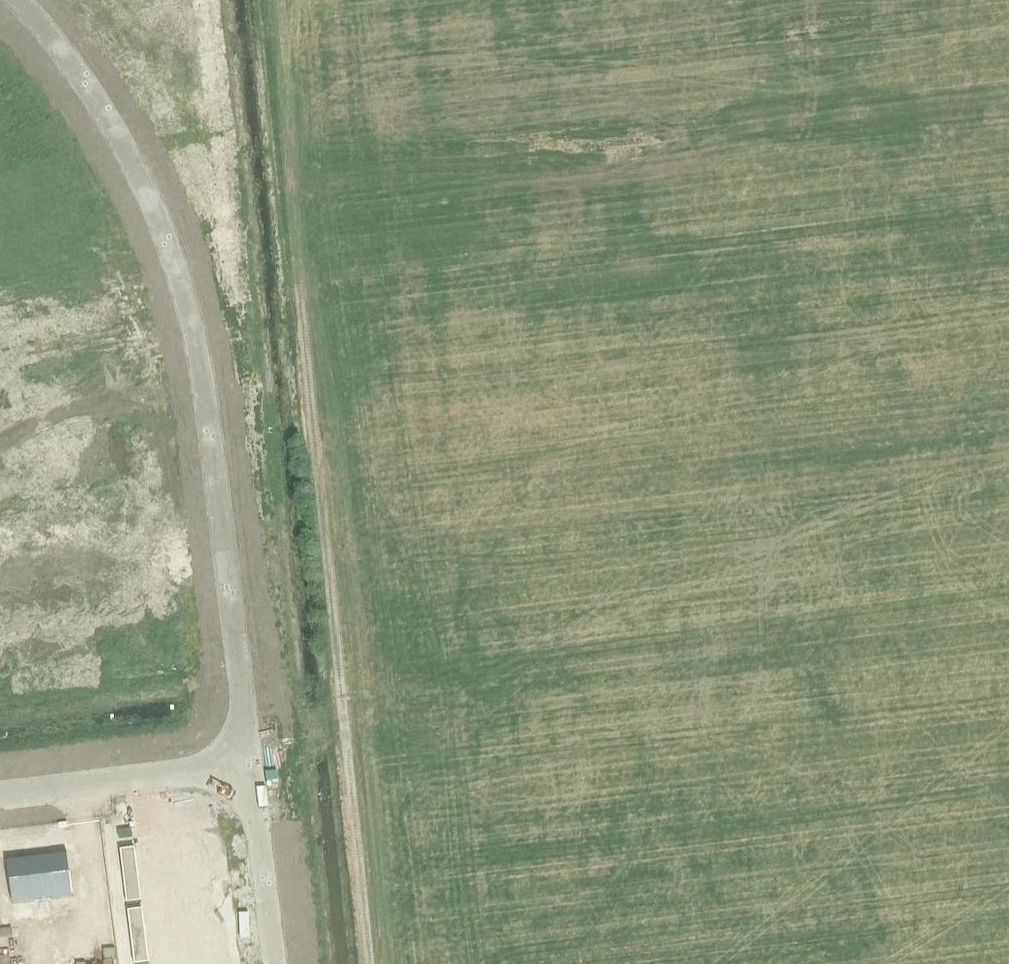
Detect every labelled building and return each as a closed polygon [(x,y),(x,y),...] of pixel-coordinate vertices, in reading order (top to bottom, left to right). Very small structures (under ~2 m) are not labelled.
[(135,850),(121,852),(128,905),(142,904),(135,850)] [(0,861),(0,864),(5,901),(65,894),(60,854),(0,861)] [(129,914),(135,963),(149,963),(143,912),(129,914)]
